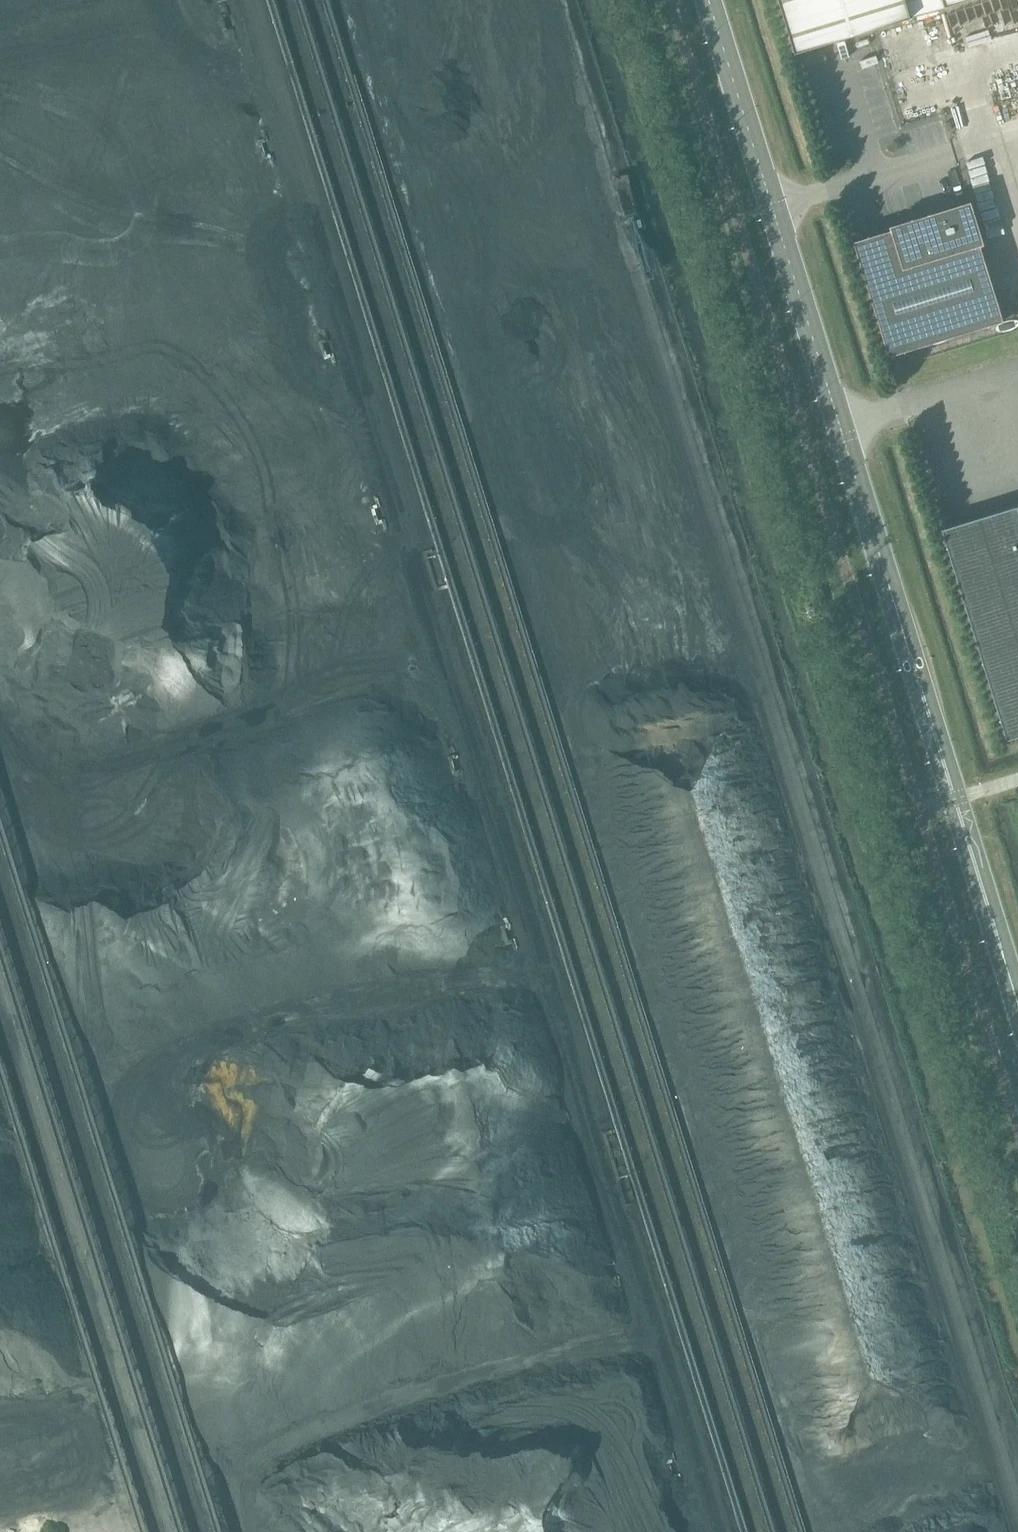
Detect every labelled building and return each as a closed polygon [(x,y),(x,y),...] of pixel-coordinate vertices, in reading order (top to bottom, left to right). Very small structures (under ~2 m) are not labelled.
[(787,31),(794,53),(870,30),(967,0),(777,0),(787,31)] [(1003,321),(980,246),(983,245),(970,202),(888,227),(889,230),(853,241),(852,241),(888,357),(1003,321)] [(1008,507),(996,510),(996,512),(982,516),(969,521),(954,525),(941,529),(1006,740),(1017,736),(1017,504),(1008,507)]
